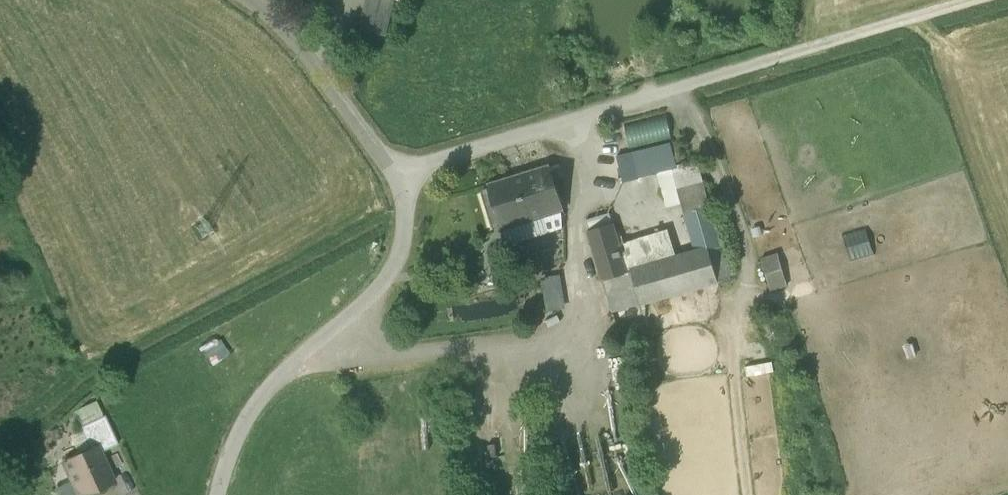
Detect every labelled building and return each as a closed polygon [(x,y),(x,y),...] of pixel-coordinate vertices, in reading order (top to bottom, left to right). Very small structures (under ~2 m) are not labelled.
[(380,36),(389,1),(385,0),(362,0),(355,29),(380,36)] [(629,150),(665,141),(673,139),(666,115),(623,126),(629,150)] [(657,174),(673,170),(665,141),(629,150),(610,155),(618,184),(657,174)] [(696,163),(673,170),(684,207),(686,206),(685,204),(707,198),(696,163)] [(495,226),(502,227),(563,206),(551,168),(489,188),(484,193),(495,226)] [(668,211),(684,207),(673,170),(657,174),(668,211)] [(709,251),(722,247),(707,198),(685,204),(686,206),(684,207),(698,254),(709,251)] [(564,228),(563,206),(502,227),(508,245),(509,245),(564,228)] [(586,221),(590,233),(611,226),(608,214),(586,221)] [(617,245),(611,226),(590,233),(604,280),(625,273),(617,245)] [(564,228),(509,245),(515,263),(565,247),(564,228)] [(630,272),(676,260),(668,231),(617,245),(625,273),(630,272)] [(788,286),(774,242),(756,248),(770,292),(788,286)] [(722,247),(709,251),(718,285),(731,281),(722,247)] [(630,272),(641,305),(718,285),(709,251),(698,254),(676,260),(630,272)] [(625,273),(604,280),(614,312),(641,305),(630,272),(625,273)] [(698,355),(699,375),(723,373),(722,354),(698,355)] [(772,362),(744,367),(746,378),(774,373),(772,362)] [(759,386),(742,388),(745,412),(761,411),(759,386)] [(81,427),(104,417),(96,401),(73,411),(81,427)] [(97,447),(100,454),(118,445),(105,416),(104,417),(81,427),(79,428),(81,431),(89,449),(90,450),(97,447)] [(763,441),(762,426),(747,427),(749,442),(763,441)] [(89,449),(81,431),(69,436),(78,454),(89,449)] [(751,471),(768,470),(766,446),(749,447),(751,471)] [(78,494),(89,494),(114,483),(100,454),(97,447),(90,450),(63,462),(72,481),(78,494)] [(72,481),(54,489),(57,494),(78,494),(72,481)]
